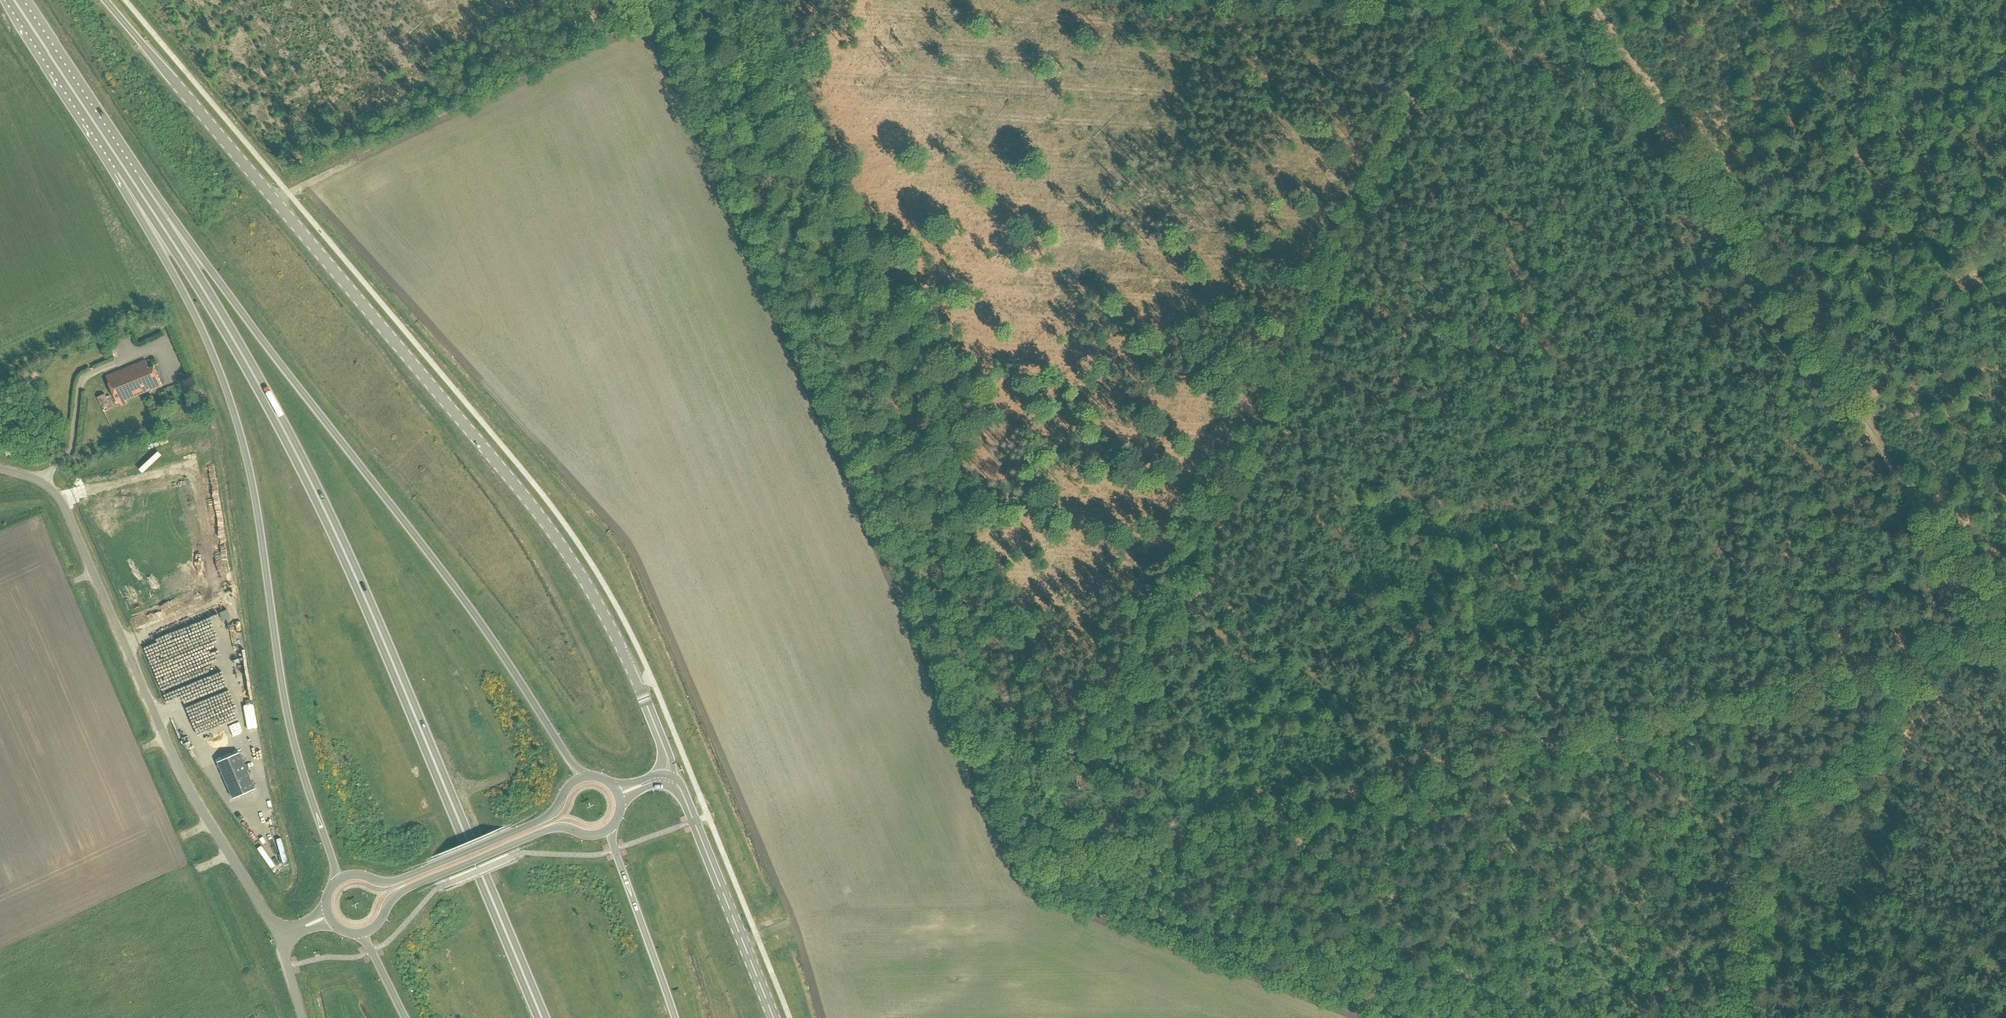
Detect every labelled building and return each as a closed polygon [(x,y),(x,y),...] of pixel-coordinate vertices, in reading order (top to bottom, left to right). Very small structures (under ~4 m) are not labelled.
[(146,359),(106,376),(118,404),(163,385),(155,366),(149,368),(146,359)] [(109,403),(105,394),(97,398),(102,406),(109,403)] [(300,713),(290,716),(297,734),(307,730),(300,713)] [(240,753),(218,763),(234,799),(256,790),(240,753)]
